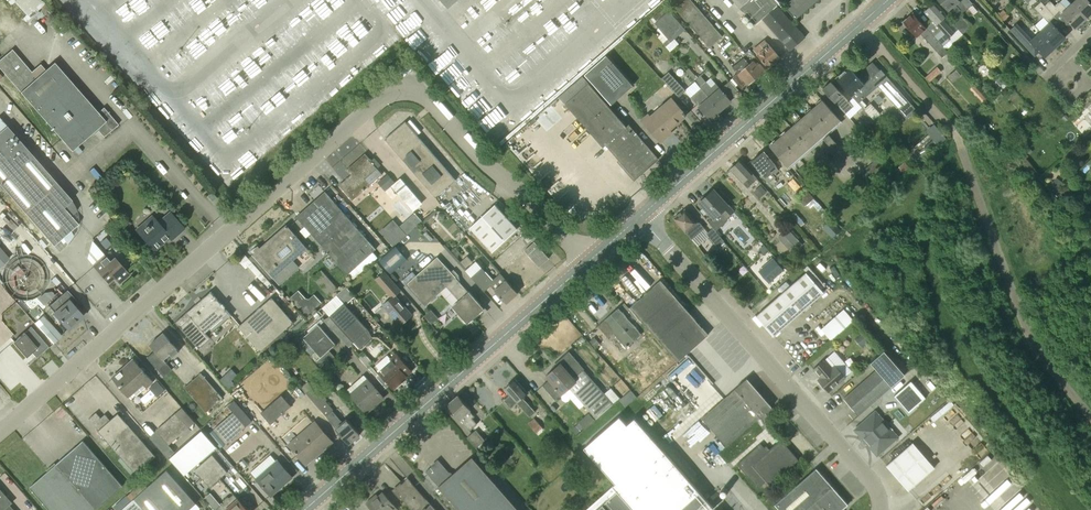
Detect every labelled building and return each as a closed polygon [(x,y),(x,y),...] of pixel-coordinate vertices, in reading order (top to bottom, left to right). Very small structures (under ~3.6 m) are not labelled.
[(33,17),(49,2),(47,0),(17,0),(33,17)] [(723,37),(692,0),(682,0),(674,6),(710,48),(723,37)] [(739,9),(749,0),(731,0),(739,9)] [(791,49),(804,37),(777,5),(778,4),(774,0),(749,0),(764,17),(762,19),(791,49)] [(784,6),(796,19),(817,0),(791,0),(784,6)] [(935,1),(935,2),(945,13),(949,10),(955,5),(960,10),(962,12),(966,9),(959,1),(959,0),(937,0),(935,1)] [(1050,0),(1044,6),(1054,16),(1059,11),(1061,13),(1072,24),(1075,28),(1085,19),(1071,3),(1066,8),(1064,7),(1060,2),(1055,6),(1050,0)] [(1071,3),(1085,19),(1090,13),(1090,4),(1088,0),(1074,0),(1071,3)] [(935,2),(924,11),(933,21),(926,27),(943,46),(949,41),(950,39),(949,38),(955,33),(942,19),(947,15),(945,13),(935,2)] [(1040,2),(1034,7),(1044,17),(1048,22),(1049,20),(1054,16),(1044,6),(1041,2),(1040,2)] [(653,17),(657,21),(668,12),(664,8),(653,17)] [(669,10),(668,12),(657,21),(655,23),(669,39),(671,42),(686,29),(669,10)] [(913,13),(903,22),(917,37),(921,34),(937,52),(942,58),(948,52),(946,49),(943,46),(926,27),(913,13)] [(1044,17),(1035,25),(1040,31),(1039,32),(1054,48),(1065,38),(1062,34),(1049,20),(1048,22),(1044,17)] [(963,18),(955,24),(963,34),(971,27),(963,18)] [(1017,23),(1010,30),(1031,52),(1036,47),(1040,51),(1045,57),(1054,48),(1039,32),(1031,39),(1017,23)] [(761,45),(754,51),(769,68),(769,67),(770,68),(776,64),(775,63),(780,58),(767,42),(762,46),(761,45)] [(72,151),(97,129),(104,137),(118,124),(104,107),(98,112),(54,62),(36,77),(12,49),(0,60),(0,68),(72,151)] [(612,104),(633,85),(607,55),(585,74),(612,104)] [(749,65),(743,59),(733,67),(738,73),(738,74),(748,85),(765,71),(758,62),(756,63),(754,60),(749,65)] [(908,102),(879,70),(880,70),(874,63),(858,77),(848,66),(836,77),(857,101),(859,104),(878,86),(899,110),(908,102)] [(937,67),(925,77),(929,82),(941,71),(937,67)] [(956,69),(948,76),(953,82),(961,75),(956,69)] [(679,97),(686,91),(669,72),(662,78),(679,97)] [(694,80),(701,88),(720,110),(731,101),(716,83),(711,87),(701,75),(694,80)] [(627,126),(588,83),(582,76),(558,96),(603,147),(606,145),(635,177),(657,157),(629,124),(627,126)] [(1001,76),(996,81),(1001,86),(1006,81),(1001,76)] [(847,98),(831,82),(829,83),(827,83),(825,86),(825,87),(822,89),(846,114),(854,106),(847,98)] [(974,85),(970,88),(984,103),(988,100),(974,85)] [(710,119),(720,110),(701,88),(691,97),(710,119)] [(660,142),(672,132),(670,129),(686,114),(672,98),(651,117),(653,119),(646,125),(660,142)] [(788,167),(840,120),(823,100),(770,146),(788,167)] [(872,117),(864,107),(863,107),(858,112),(866,122),(872,117)] [(436,197),(456,180),(405,122),(385,139),(436,197)] [(60,250),(69,243),(63,237),(78,223),(65,207),(73,199),(8,124),(0,131),(0,181),(60,250)] [(831,148),(836,143),(829,134),(824,139),(831,148)] [(922,149),(927,154),(934,149),(929,143),(922,149)] [(770,182),(776,177),(774,175),(779,171),(775,166),(775,165),(764,151),(752,161),(770,182)] [(369,160),(366,156),(352,168),(355,172),(339,185),(352,200),(370,185),(381,174),(377,169),(371,162),(372,161),(370,159),(369,160)] [(757,179),(740,160),(739,162),(737,162),(735,164),(735,165),(731,169),(748,187),(757,179)] [(905,162),(897,169),(903,176),(911,169),(905,162)] [(387,188),(397,181),(392,173),(382,180),(387,188)] [(403,175),(394,184),(417,209),(427,200),(403,175)] [(1056,178),(1052,185),(1058,188),(1062,181),(1056,178)] [(1068,186),(1059,192),(1064,199),(1072,193),(1068,186)] [(817,205),(812,200),(814,198),(806,188),(796,196),(805,206),(807,204),(812,209),(817,205)] [(727,217),(733,211),(714,190),(700,202),(714,218),(722,211),(727,217)] [(347,274),(376,249),(325,191),(297,217),(347,274)] [(211,192),(208,195),(213,201),(217,198),(211,192)] [(493,251),(518,228),(495,204),(470,227),(493,251)] [(697,223),(685,209),(675,218),(686,232),(692,239),(704,229),(698,222),(697,223)] [(183,228),(169,212),(158,221),(152,215),(136,229),(153,249),(168,236),(171,238),(183,228)] [(797,221),(801,218),(796,213),(792,216),(797,221)] [(274,277),(307,248),(287,225),(253,254),(274,277)] [(405,234),(399,226),(386,238),(392,245),(405,234)] [(706,234),(709,237),(717,247),(723,241),(713,229),(706,234)] [(783,233),(794,246),(795,245),(799,241),(788,229),(783,233)] [(789,250),(794,246),(783,233),(778,238),(789,250)] [(539,267),(549,258),(535,242),(525,250),(539,267)] [(379,260),(391,273),(407,259),(396,245),(379,260)] [(11,258),(0,246),(0,267),(11,258)] [(461,253),(456,248),(453,251),(457,257),(461,253)] [(111,262),(105,256),(94,266),(107,281),(113,276),(120,284),(131,275),(115,258),(111,262)] [(468,292),(456,278),(456,277),(437,257),(406,284),(425,306),(447,286),(459,300),(452,306),(468,324),(484,309),(469,291),(468,292)] [(770,282),(784,270),(774,259),(760,271),(770,282)] [(495,282),(482,267),(473,275),(481,284),(486,290),(491,286),(494,290),(506,303),(518,293),(502,275),(495,282)] [(327,289),(335,282),(323,269),(315,276),(327,289)] [(401,324),(412,315),(395,295),(401,290),(395,283),(389,276),(385,271),(376,278),(392,297),(384,305),(401,324)] [(775,336),(825,292),(808,272),(757,316),(775,336)] [(393,273),(389,276),(395,283),(399,280),(393,273)] [(639,317),(648,328),(677,362),(708,334),(661,280),(630,307),(633,311),(639,317)] [(315,294),(309,299),(306,298),(299,290),(290,298),(307,316),(322,303),(315,294)] [(44,292),(37,298),(43,305),(55,295),(52,291),(47,295),(44,292)] [(176,322),(199,348),(210,338),(208,336),(232,316),(225,308),(226,306),(223,303),(221,304),(211,292),(176,322)] [(68,328),(82,316),(62,293),(48,306),(68,328)] [(260,351),(261,350),(293,322),(272,297),(238,326),(260,351)] [(628,345),(648,328),(630,307),(625,302),(598,326),(608,338),(614,334),(624,346),(625,345),(627,347),(629,346),(628,345)] [(360,348),(373,337),(368,329),(344,303),(330,316),(325,319),(350,346),(353,342),(360,348)] [(848,304),(822,328),(833,340),(859,317),(848,304)] [(39,327),(53,343),(62,335),(48,319),(39,327)] [(47,346),(31,327),(26,322),(19,328),(24,333),(14,342),(26,356),(32,351),(36,356),(47,346)] [(318,360),(329,350),(336,344),(318,324),(303,337),(316,352),(313,354),(318,360)] [(173,357),(180,351),(163,333),(151,344),(164,359),(167,362),(173,357)] [(858,337),(865,346),(870,341),(863,333),(858,337)] [(595,348),(600,343),(594,337),(589,342),(595,348)] [(329,350),(318,360),(324,367),(336,357),(329,350)] [(845,399),(859,416),(893,387),(892,386),(905,375),(885,351),(871,363),(878,370),(845,399)] [(596,418),(612,404),(613,403),(600,388),(583,369),(584,368),(569,352),(556,363),(559,365),(546,376),(549,380),(543,385),(556,399),(570,387),(596,418)] [(393,389),(407,377),(406,376),(412,371),(397,355),(391,360),(393,362),(380,373),(393,389)] [(833,368),(826,360),(815,369),(822,378),(819,380),(829,392),(846,378),(836,366),(833,368)] [(123,368),(113,377),(130,396),(134,393),(137,396),(146,387),(147,388),(153,383),(134,361),(124,370),(123,368)] [(223,398),(201,373),(185,387),(209,415),(232,395),(229,392),(223,398)] [(366,412),(383,397),(367,378),(350,393),(366,412)] [(772,407),(747,378),(701,418),(727,446),(772,407)] [(535,412),(523,398),(528,393),(515,379),(505,389),(510,395),(503,401),(509,409),(512,406),(517,403),(530,417),(535,412)] [(313,387),(308,381),(301,387),(306,393),(349,443),(360,434),(347,419),(343,422),(336,414),(333,411),(334,410),(325,400),(327,399),(316,385),(313,387)] [(909,413),(926,399),(911,382),(895,396),(909,413)] [(163,388),(156,395),(158,397),(166,391),(163,388)] [(271,424),(291,406),(282,395),(261,413),(271,424)] [(470,430),(478,424),(472,417),(474,416),(470,411),(472,410),(460,397),(449,406),(470,430)] [(965,441),(977,430),(960,411),(948,423),(965,441)] [(101,418),(96,412),(89,418),(99,430),(98,430),(136,473),(144,466),(148,470),(155,464),(151,460),(156,456),(118,413),(110,420),(105,414),(101,418)] [(234,412),(214,429),(226,444),(246,426),(234,412)] [(878,455),(898,437),(876,412),(856,430),(878,455)] [(169,445),(189,427),(176,413),(156,430),(169,445)] [(629,425),(622,417),(586,448),(617,483),(585,509),(597,509),(618,491),(635,509),(678,509),(700,491),(637,418),(629,424),(629,425)] [(536,434),(543,428),(534,418),(528,423),(536,434)] [(332,442),(315,421),(297,436),(294,433),(286,441),(288,443),(288,444),(306,464),(332,442)] [(205,427),(172,456),(187,473),(220,444),(205,427)] [(476,448),(485,440),(476,429),(467,437),(476,448)] [(799,459),(781,439),(767,451),(761,443),(737,464),(758,488),(766,481),(769,485),(799,459)] [(123,486),(83,440),(56,464),(57,464),(30,487),(50,509),(96,509),(123,486)] [(909,491),(935,468),(914,443),(887,466),(909,491)] [(210,487),(227,472),(212,455),(195,470),(210,487)] [(425,471),(459,509),(518,509),(471,458),(451,475),(440,462),(432,466),(425,471)] [(278,461),(257,479),(269,493),(282,482),(284,484),(292,477),(278,461)] [(848,504),(816,468),(775,504),(780,509),(841,509),(848,504)] [(196,503),(177,480),(167,470),(147,487),(143,481),(114,507),(117,509),(188,509),(196,503)] [(408,478),(394,490),(412,509),(436,509),(427,499),(426,499),(408,478)] [(1026,497),(1017,505),(1011,498),(1019,490),(1015,485),(988,508),(990,509),(1036,509),(1026,497)] [(12,503),(0,490),(0,509),(4,509),(12,503)] [(618,491),(597,509),(635,509),(618,491)] [(700,491),(678,509),(716,509),(700,491)] [(383,493),(376,499),(374,496),(367,503),(373,509),(396,509),(398,509),(383,493)] [(238,499),(234,494),(230,498),(228,497),(225,499),(225,501),(215,509),(248,509),(238,499)]
